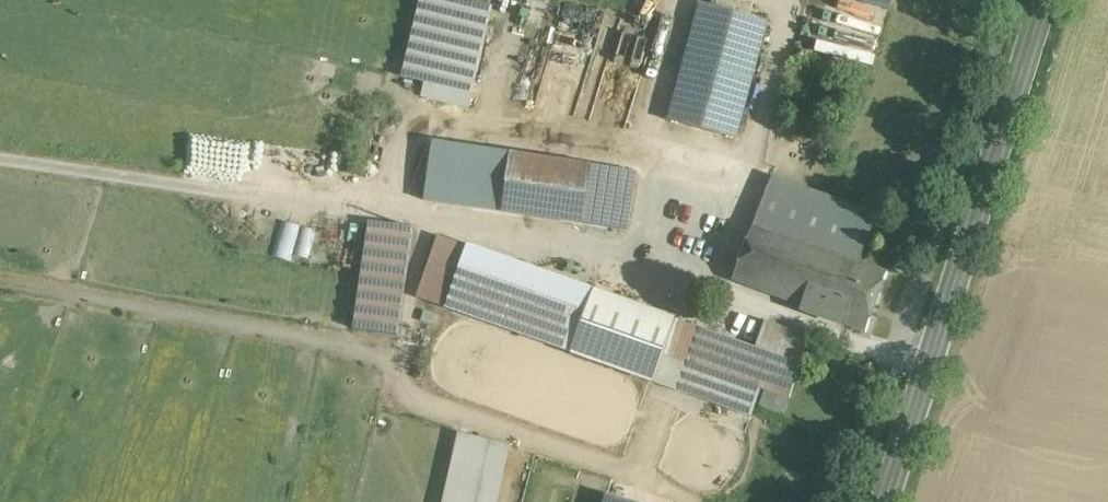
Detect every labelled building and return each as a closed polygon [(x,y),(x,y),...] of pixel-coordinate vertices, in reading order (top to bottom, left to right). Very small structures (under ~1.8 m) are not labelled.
[(495,9),(450,0),(422,0),(403,94),(475,108),(495,9)] [(523,20),(537,25),(545,0),(530,0),(523,20)] [(889,12),(892,0),(846,0),(889,12)] [(742,142),(772,25),(700,7),(671,124),(742,142)] [(816,42),(815,53),(873,63),(875,53),(816,42)] [(432,141),(423,201),(632,232),(640,172),(432,141)] [(771,179),(754,225),(855,261),(859,263),(876,217),(771,179)] [(413,229),(369,223),(353,328),(397,334),(413,229)] [(844,292),(855,261),(754,225),(734,281),(802,306),(811,280),(844,292)] [(441,235),(418,300),(751,419),(756,405),(786,415),(813,340),(768,324),(759,350),(441,235)] [(888,273),(859,263),(855,261),(844,292),(811,280),(802,306),(845,322),(843,325),(866,333),(888,273)] [(459,434),(443,501),(497,501),(511,446),(459,434)]
